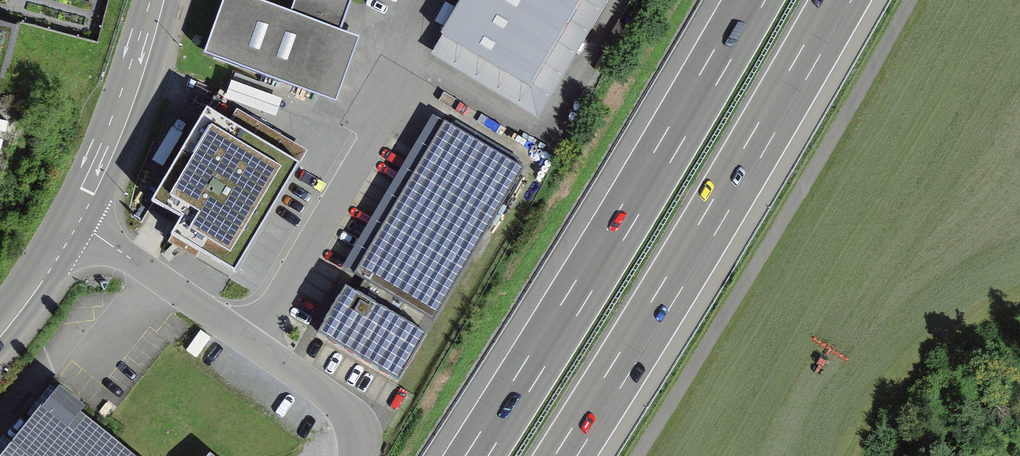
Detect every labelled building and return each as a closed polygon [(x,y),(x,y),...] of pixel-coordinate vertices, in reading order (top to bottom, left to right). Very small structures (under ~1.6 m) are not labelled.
[(291,10),(262,0),(222,0),(203,51),(336,100),(359,36),(339,29),(350,0),(294,0),(291,10)] [(541,136),(622,0),(476,0),(433,72),(541,136)] [(229,100),(279,116),(285,97),(306,103),(309,94),(237,72),(229,100)] [(151,198),(182,216),(173,232),(237,270),(302,161),(207,105),(151,198)] [(320,333),(402,382),(528,170),(445,122),(320,333)] [(0,453),(0,455),(127,455),(46,393),(0,453)]
